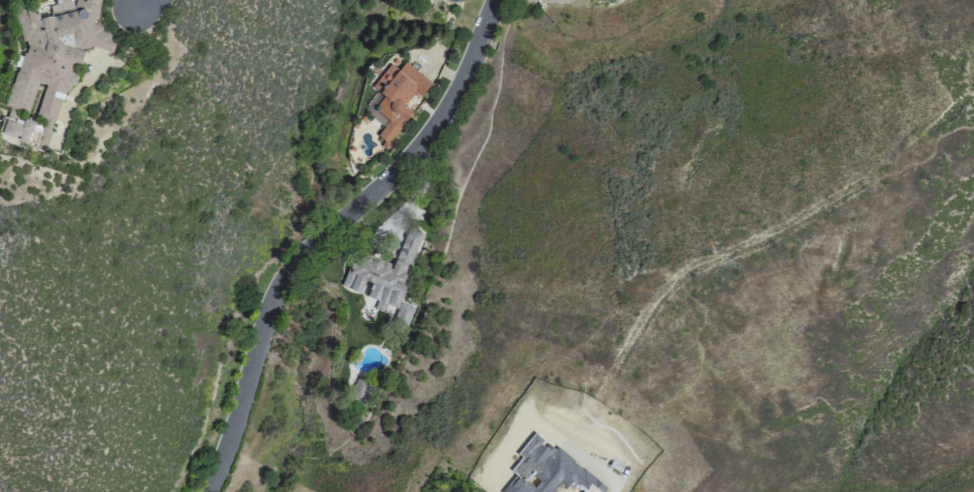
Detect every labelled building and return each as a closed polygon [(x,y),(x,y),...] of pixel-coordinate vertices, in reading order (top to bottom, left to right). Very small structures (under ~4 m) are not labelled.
[(61,93),(71,90),(84,45),(111,52),(114,44),(111,34),(98,30),(95,16),(100,0),(75,0),(73,9),(38,16),(36,8),(16,12),(23,44),(5,107),(6,107),(0,130),(0,135),(1,137),(18,142),(24,141),(24,142),(45,148),(61,93)] [(430,82),(403,62),(398,69),(388,63),(371,87),(376,91),(363,110),(384,125),(377,135),(388,143),(411,111),(403,105),(414,90),(421,95),(430,82)] [(399,303),(407,275),(400,273),(403,262),(393,259),(390,268),(350,256),(341,286),(361,292),(364,281),(370,283),(366,296),(376,299),(374,308),(393,314),(392,319),(408,324),(413,307),(399,303)]
